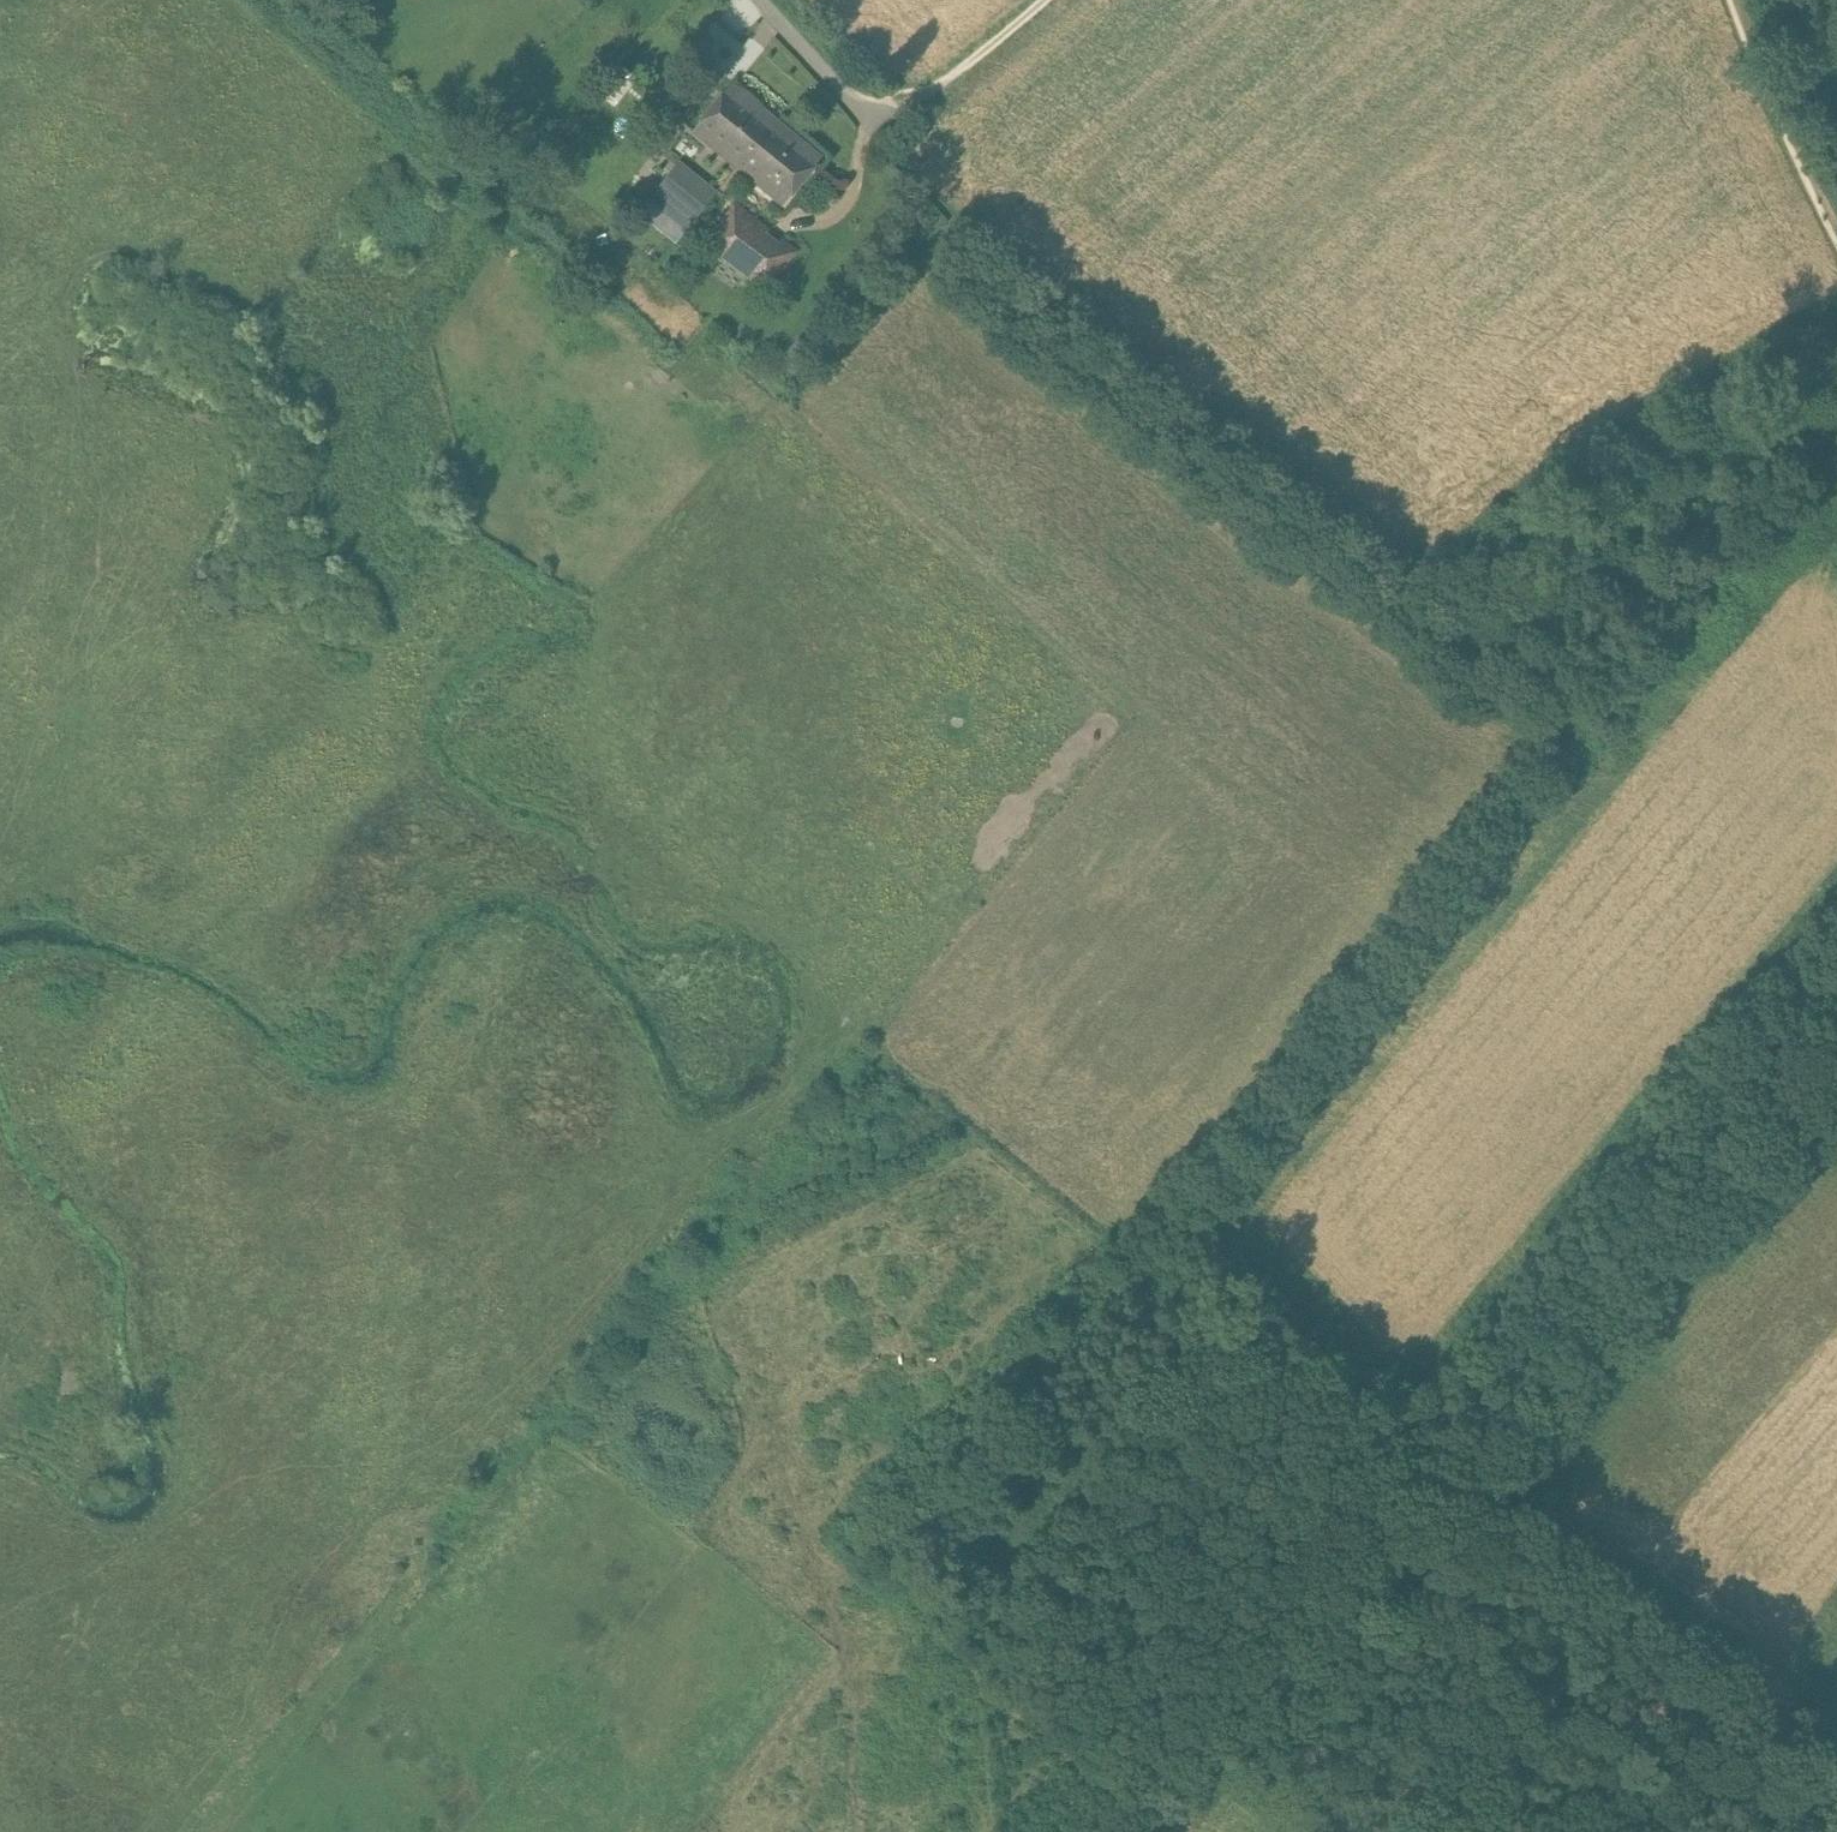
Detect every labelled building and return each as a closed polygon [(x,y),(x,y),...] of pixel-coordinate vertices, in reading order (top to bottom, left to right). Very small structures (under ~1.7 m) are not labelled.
[(694,130),(738,166),(777,120),(760,106),(761,104),(733,81),(694,130)] [(821,157),(777,120),(738,166),(783,203),(821,157)] [(704,209),(673,185),(649,214),(681,238),(704,209)] [(766,290),(798,251),(736,202),(705,243),(766,290)] [(1832,1731),(1820,1744),(1836,1760),(1836,1759),(1836,1735),(1832,1731)]
